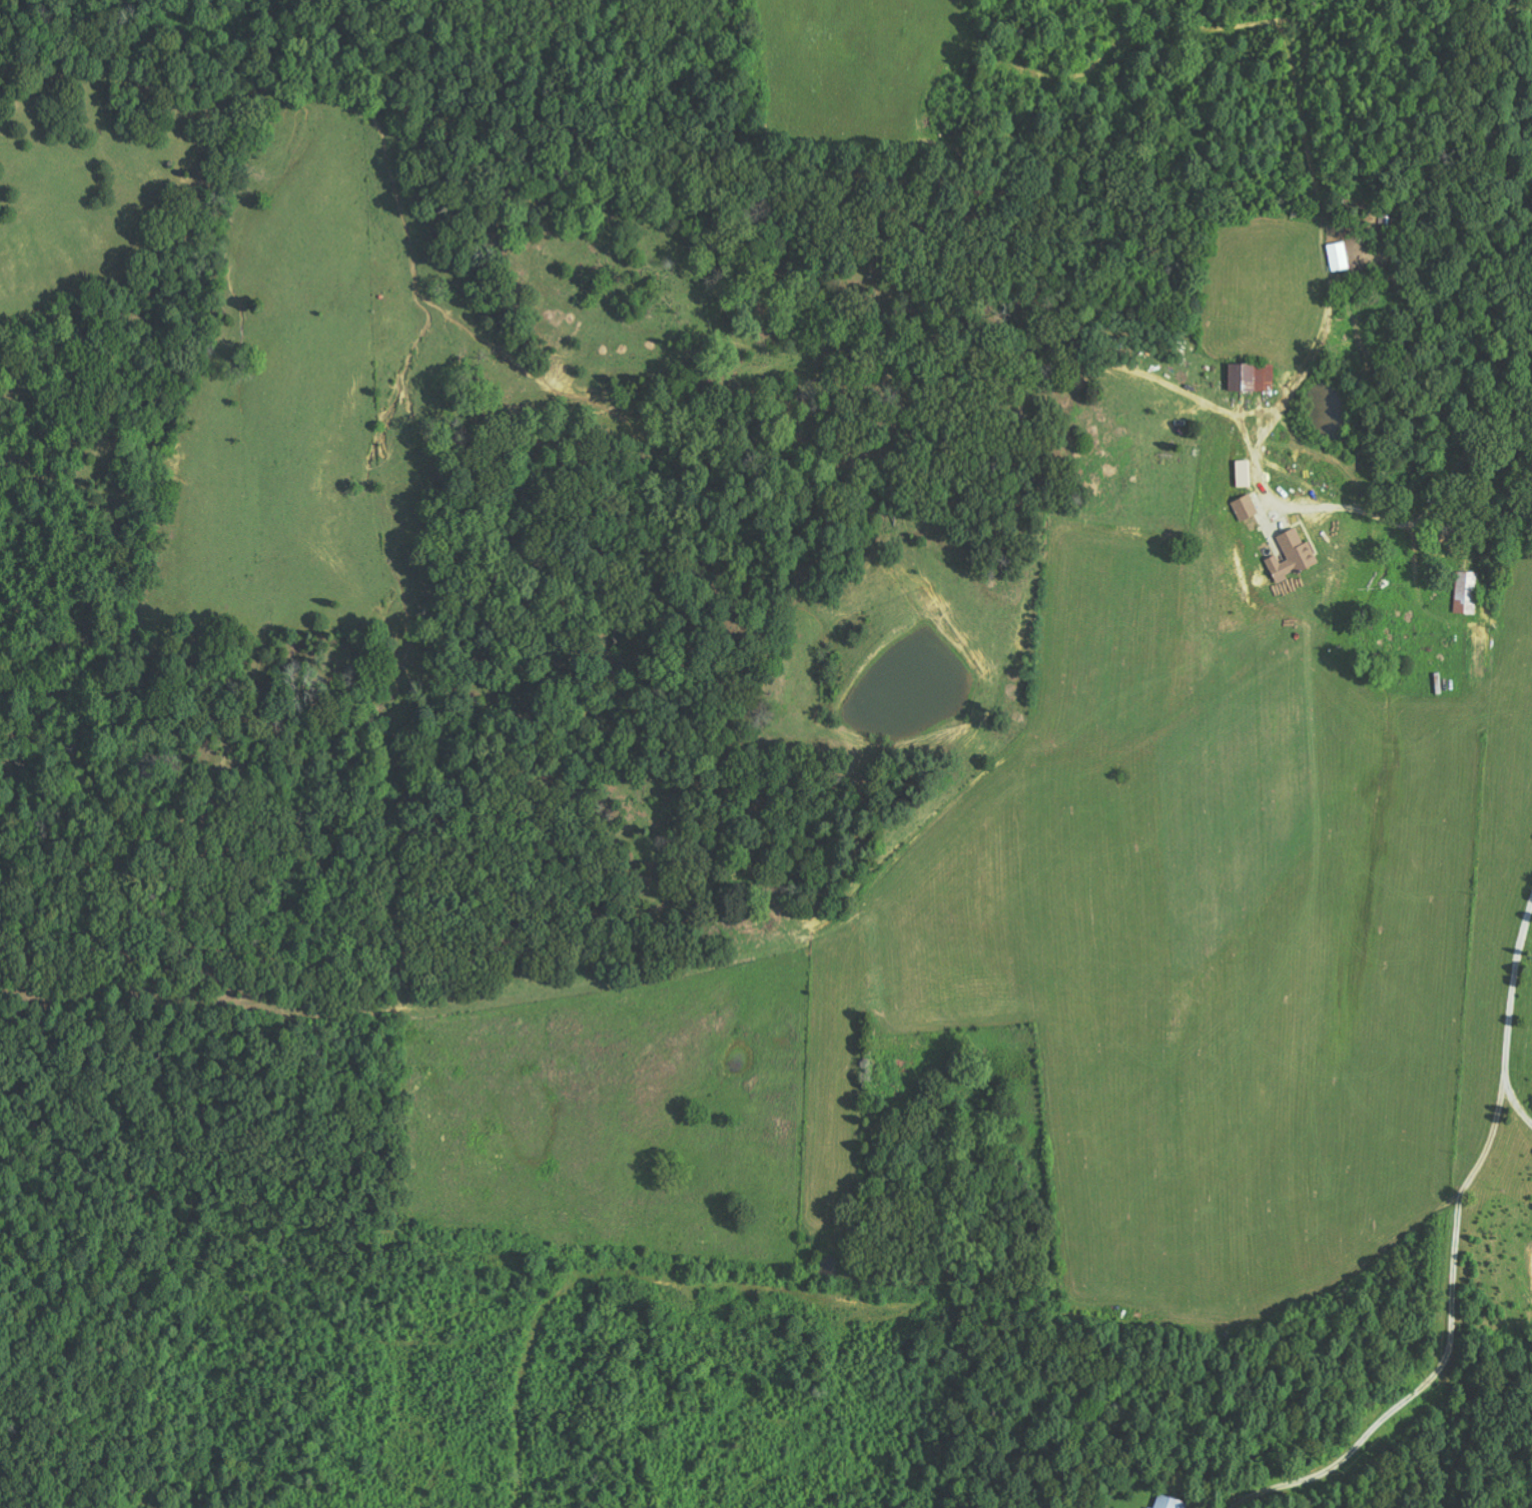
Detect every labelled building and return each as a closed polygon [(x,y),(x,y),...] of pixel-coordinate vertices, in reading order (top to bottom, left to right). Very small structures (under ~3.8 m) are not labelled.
[(1328,246),(1333,273),(1351,269),(1346,242),(1328,246)] [(1231,365),(1231,391),(1276,390),(1276,365),(1231,365)] [(1261,514),(1252,494),(1233,502),(1241,522),(1261,514)] [(1267,559),(1278,583),(1289,578),(1289,576),(1319,562),(1310,540),(1305,542),(1298,527),(1278,536),(1289,559),(1281,562),(1278,554),(1267,559)] [(1456,613),(1478,614),(1479,572),(1458,571),(1456,613)] [(1160,1495),(1156,1507),(1188,1507),(1189,1504),(1160,1495)]
